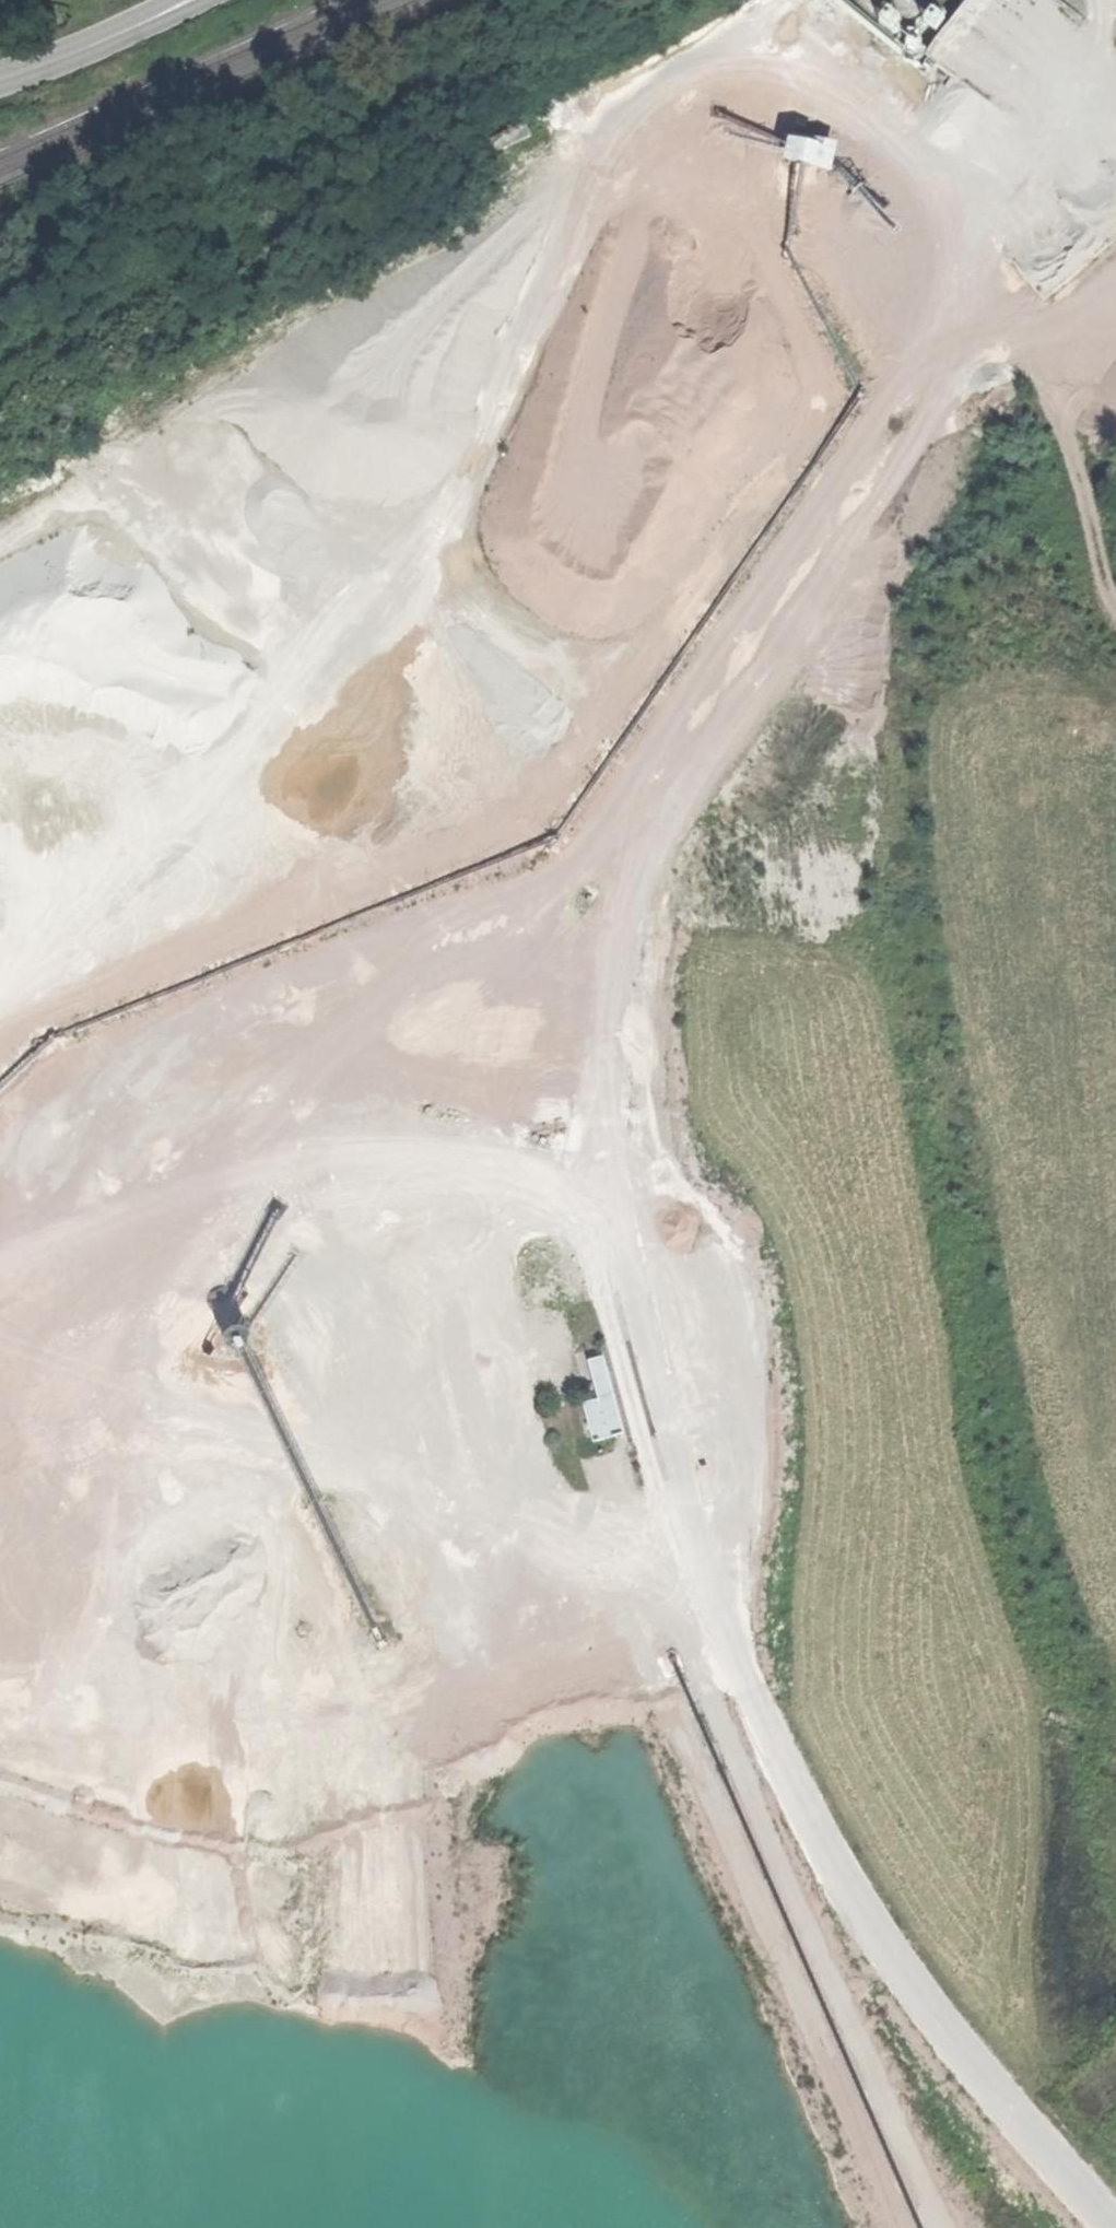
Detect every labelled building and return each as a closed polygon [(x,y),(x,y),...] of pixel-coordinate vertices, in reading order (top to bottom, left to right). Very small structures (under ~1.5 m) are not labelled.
[(955,78),(968,65),(954,50),(941,63),(955,78)] [(606,1397),(590,1400),(597,1439),(628,1433),(615,1354),(599,1357),(606,1397)]
